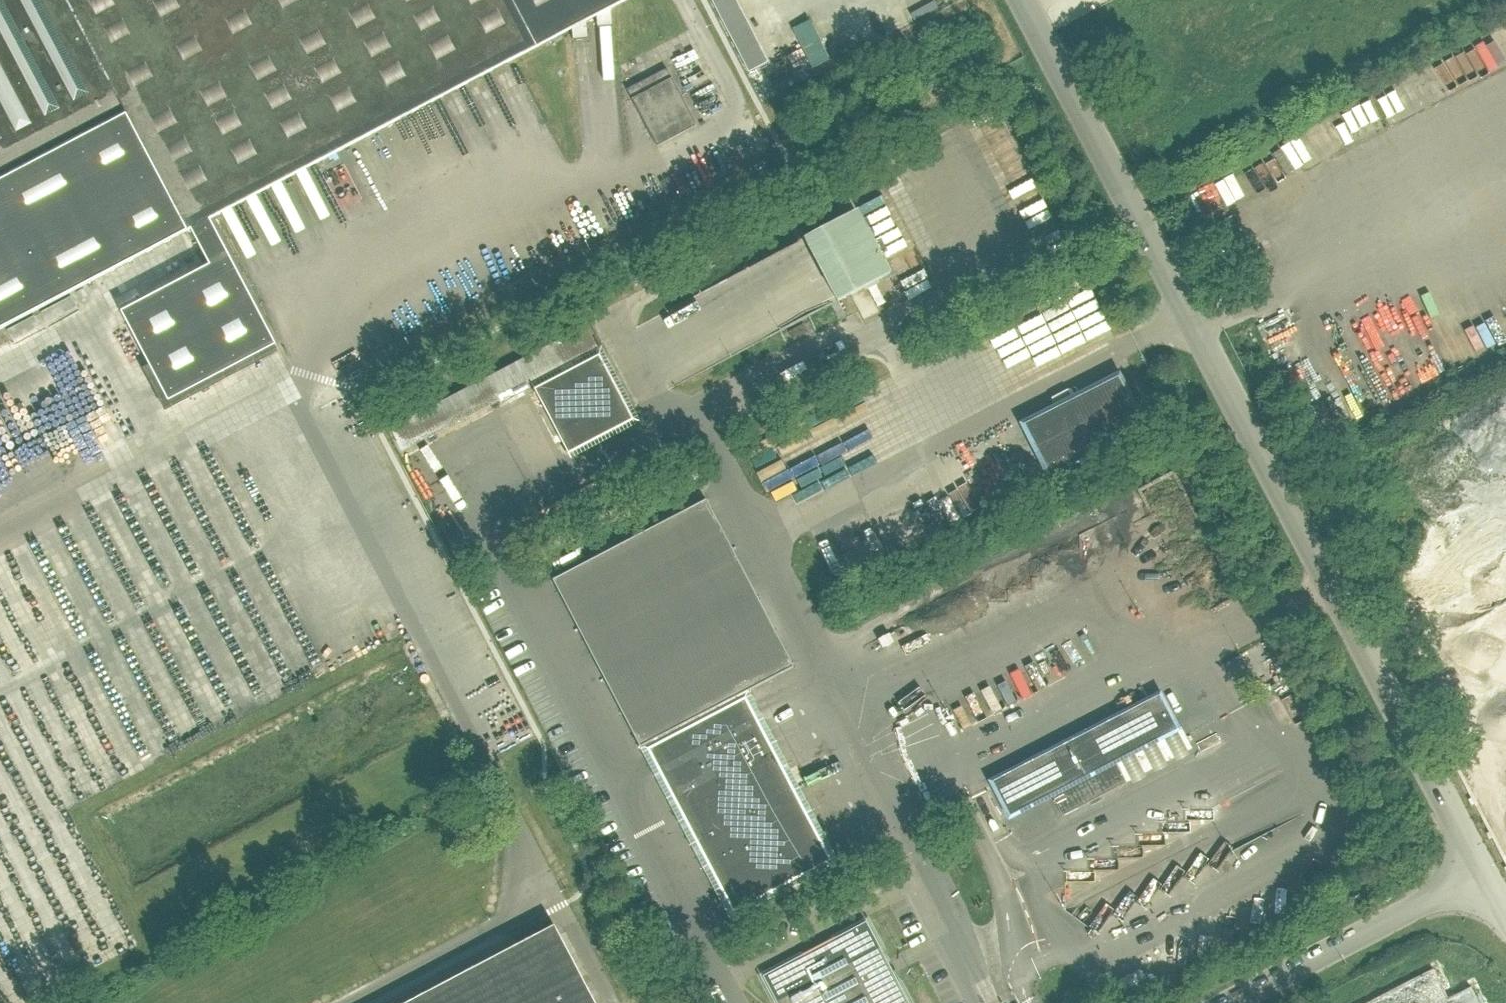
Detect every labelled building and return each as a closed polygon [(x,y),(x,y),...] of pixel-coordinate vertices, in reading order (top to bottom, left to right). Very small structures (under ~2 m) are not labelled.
[(191,230),(210,265),(121,312),(168,401),(276,345),(210,220),(629,0),(0,0),(0,331),(191,230)] [(805,16),(764,38),(785,78),(848,44),(839,27),(818,38),(805,16)] [(665,70),(626,91),(657,148),(696,128),(665,70)] [(835,223),(804,239),(837,302),(887,276),(846,197),(827,207),(835,223)] [(1264,341),(1287,332),(1278,310),(1255,320),(1264,341)] [(793,341),(808,333),(803,324),(789,332),(793,341)] [(567,456),(634,421),(585,328),(392,429),(401,447),(527,380),(567,456)] [(1050,476),(1144,428),(1118,377),(1023,425),(1050,476)] [(603,678),(639,747),(730,921),(839,864),(748,692),(794,668),(758,598),(603,678)] [(1062,817),(1192,749),(1180,727),(1176,730),(1158,695),(1033,761),(1062,817)] [(866,921),(762,976),(776,1002),(909,1002),(866,921)] [(410,1002),(598,1002),(557,925),(410,1002)] [(263,994),(267,1002),(277,1002),(271,990),(263,994)]
